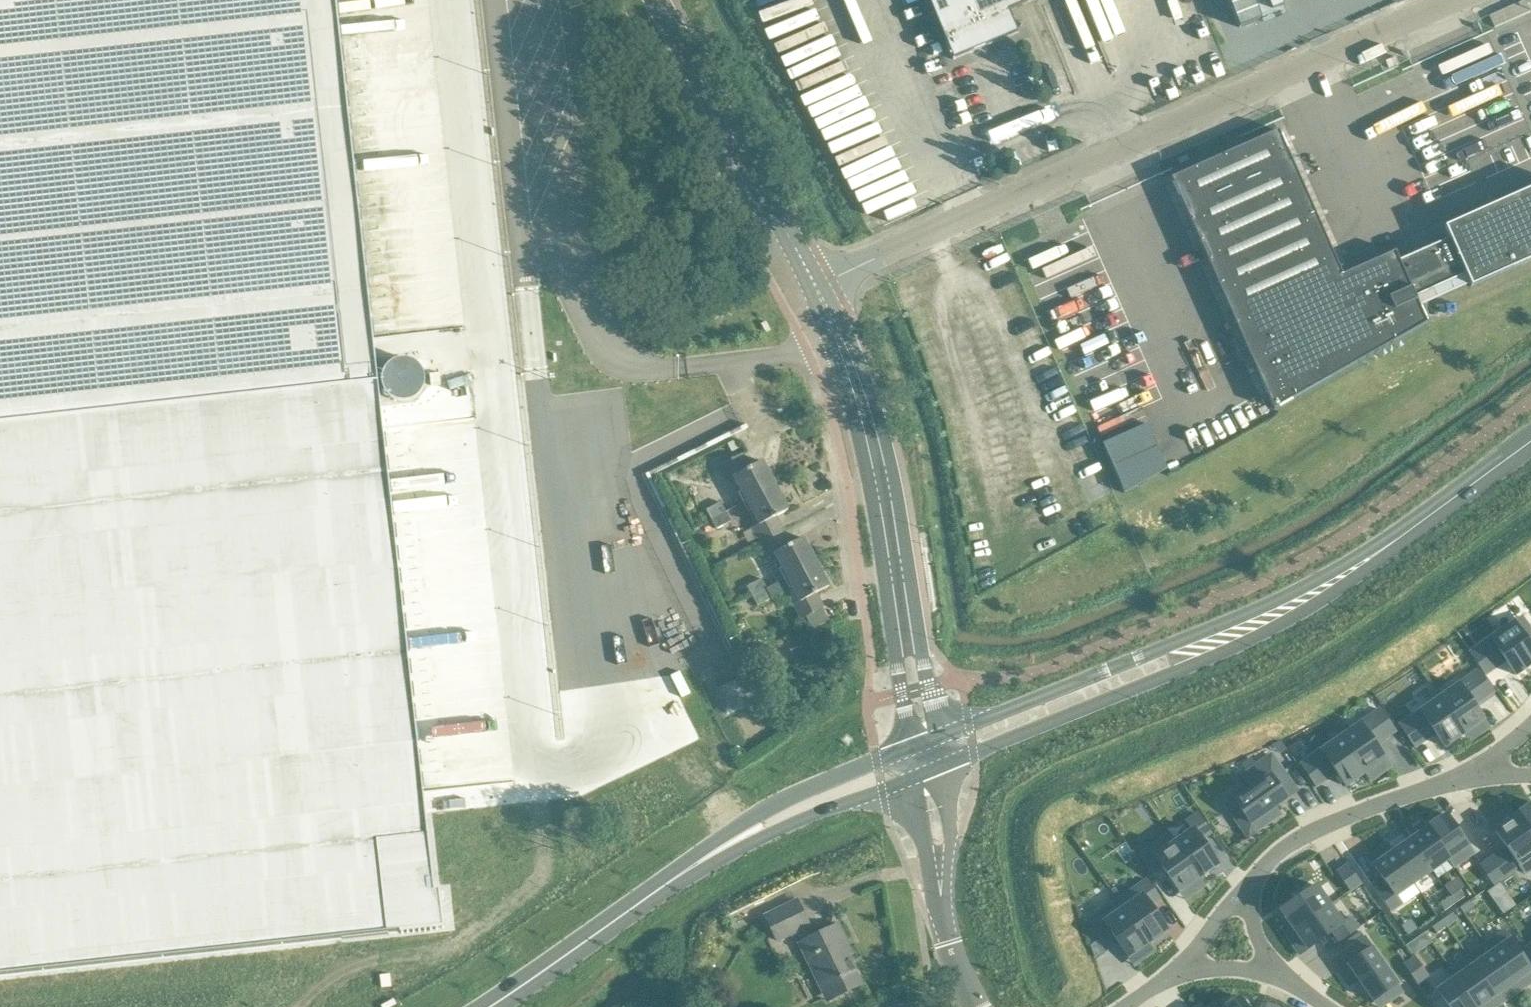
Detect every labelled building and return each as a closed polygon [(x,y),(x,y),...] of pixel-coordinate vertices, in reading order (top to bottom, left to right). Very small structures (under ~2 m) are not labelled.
[(378,383),(336,0),(0,0),(0,425),(378,383)] [(953,60),(1018,33),(1010,11),(1035,0),(929,0),(953,60)] [(1239,28),(1262,19),(1273,15),(1271,11),(1283,6),(1281,0),(1229,0),(1239,28)] [(1530,260),(1530,189),(1445,227),(1449,237),(1399,261),(1395,252),(1342,275),(1278,130),(1171,178),(1274,409),(1427,323),(1418,306),(1470,284),(1471,287),(1530,260)] [(647,243),(640,230),(629,236),(636,249),(647,243)] [(423,392),(425,385),(426,377),(423,370),(419,364),(413,359),(405,357),(398,357),(391,360),(385,365),(381,372),(379,379),(380,387),(383,394),(389,400),(396,403),(404,404),(412,402),(418,398),(423,392)] [(0,425),(0,976),(401,932),(402,933),(444,929),(440,892),(434,892),(378,383),(0,425)] [(1147,426),(1104,445),(1123,494),(1167,471),(1147,426)] [(775,485),(762,461),(750,468),(742,453),(720,466),(728,481),(735,477),(747,500),(775,485)] [(776,516),(788,510),(775,485),(747,500),(759,524),(752,527),(760,543),(784,530),(776,516)] [(726,512),(721,502),(706,510),(712,519),(726,512)] [(731,521),(726,512),(712,519),(717,529),(731,521)] [(791,544),(784,530),(760,543),(768,558),(775,554),(788,577),(816,562),(803,538),(791,544)] [(829,586),(816,562),(788,577),(800,601),(793,604),(801,620),(824,607),(817,593),(829,586)] [(767,588),(762,579),(747,586),(752,596),(767,588)] [(772,598),(767,588),(752,596),(757,606),(772,598)] [(1471,653),(1486,674),(1505,660),(1516,675),(1530,664),(1530,648),(1513,622),(1471,653)] [(1479,670),(1439,698),(1464,733),(1483,719),(1474,706),(1493,692),(1479,670)] [(760,698),(755,688),(749,675),(719,690),(731,713),(760,698)] [(1439,698),(1400,726),(1415,747),(1435,733),(1445,747),(1464,733),(1439,698)] [(1380,710),(1341,737),(1365,772),(1385,759),(1375,745),(1395,731),(1380,710)] [(1341,737),(1301,765),(1316,786),(1336,772),(1346,786),(1365,772),(1341,737)] [(1280,768),(1226,806),(1242,829),(1297,791),(1280,768)] [(1514,817),(1530,842),(1530,805),(1514,817)] [(1192,830),(1174,842),(1199,878),(1218,864),(1201,839),(1211,833),(1198,814),(1187,822),(1192,830)] [(1447,815),(1428,828),(1454,866),(1473,854),(1447,815)] [(1494,830),(1525,873),(1530,869),(1530,842),(1514,817),(1494,830)] [(1428,828),(1410,840),(1431,871),(1448,859),(1454,866),(1428,828)] [(1168,834),(1139,855),(1152,873),(1162,866),(1180,891),(1199,878),(1174,842),(1168,834)] [(1410,840),(1392,853),(1414,883),(1431,871),(1410,840)] [(1502,851),(1492,859),(1504,877),(1515,870),(1502,851)] [(1392,853),(1374,865),(1388,886),(1379,893),(1391,910),(1401,903),(1396,895),(1414,883),(1392,853)] [(1492,859),(1481,866),(1494,884),(1504,877),(1492,859)] [(1348,865),(1337,872),(1350,890),(1361,883),(1348,865)] [(1147,880),(1118,900),(1148,944),(1167,930),(1150,905),(1160,898),(1147,880)] [(1316,885),(1281,910),(1294,929),(1329,905),(1316,885)] [(1460,890),(1450,897),(1455,904),(1465,897),(1460,890)] [(1450,897),(1440,904),(1445,911),(1455,904),(1450,897)] [(852,953),(839,924),(813,937),(808,926),(809,925),(797,900),(765,915),(777,940),(797,931),(802,942),(799,944),(813,972),(827,1002),(834,998),(863,984),(849,955),(852,953)] [(1118,900),(1088,921),(1101,939),(1111,932),(1128,957),(1148,944),(1118,900)] [(1470,901),(1460,908),(1464,914),(1474,907),(1470,901)] [(1329,905),(1294,929),(1308,949),(1333,931),(1340,941),(1358,929),(1350,918),(1343,924),(1329,905)] [(1452,913),(1442,920),(1447,927),(1457,920),(1452,913)] [(1442,920),(1432,927),(1437,934),(1447,927),(1442,920)] [(1486,945),(1513,983),(1530,970),(1504,932),(1486,945)] [(1365,938),(1342,954),(1374,1000),(1397,984),(1365,938)] [(1486,945),(1468,957),(1495,996),(1513,983),(1486,945)] [(1450,970),(1476,1006),(1478,1006),(1495,996),(1468,957),(1450,970)] [(1415,958),(1405,965),(1418,983),(1428,976),(1415,958)] [(1437,990),(1449,1006),(1476,1006),(1450,970),(1455,978),(1437,990)] [(0,981),(0,1006),(107,1006),(105,975),(0,981)] [(1226,1006),(1246,1006),(1239,997),(1226,1006)]
